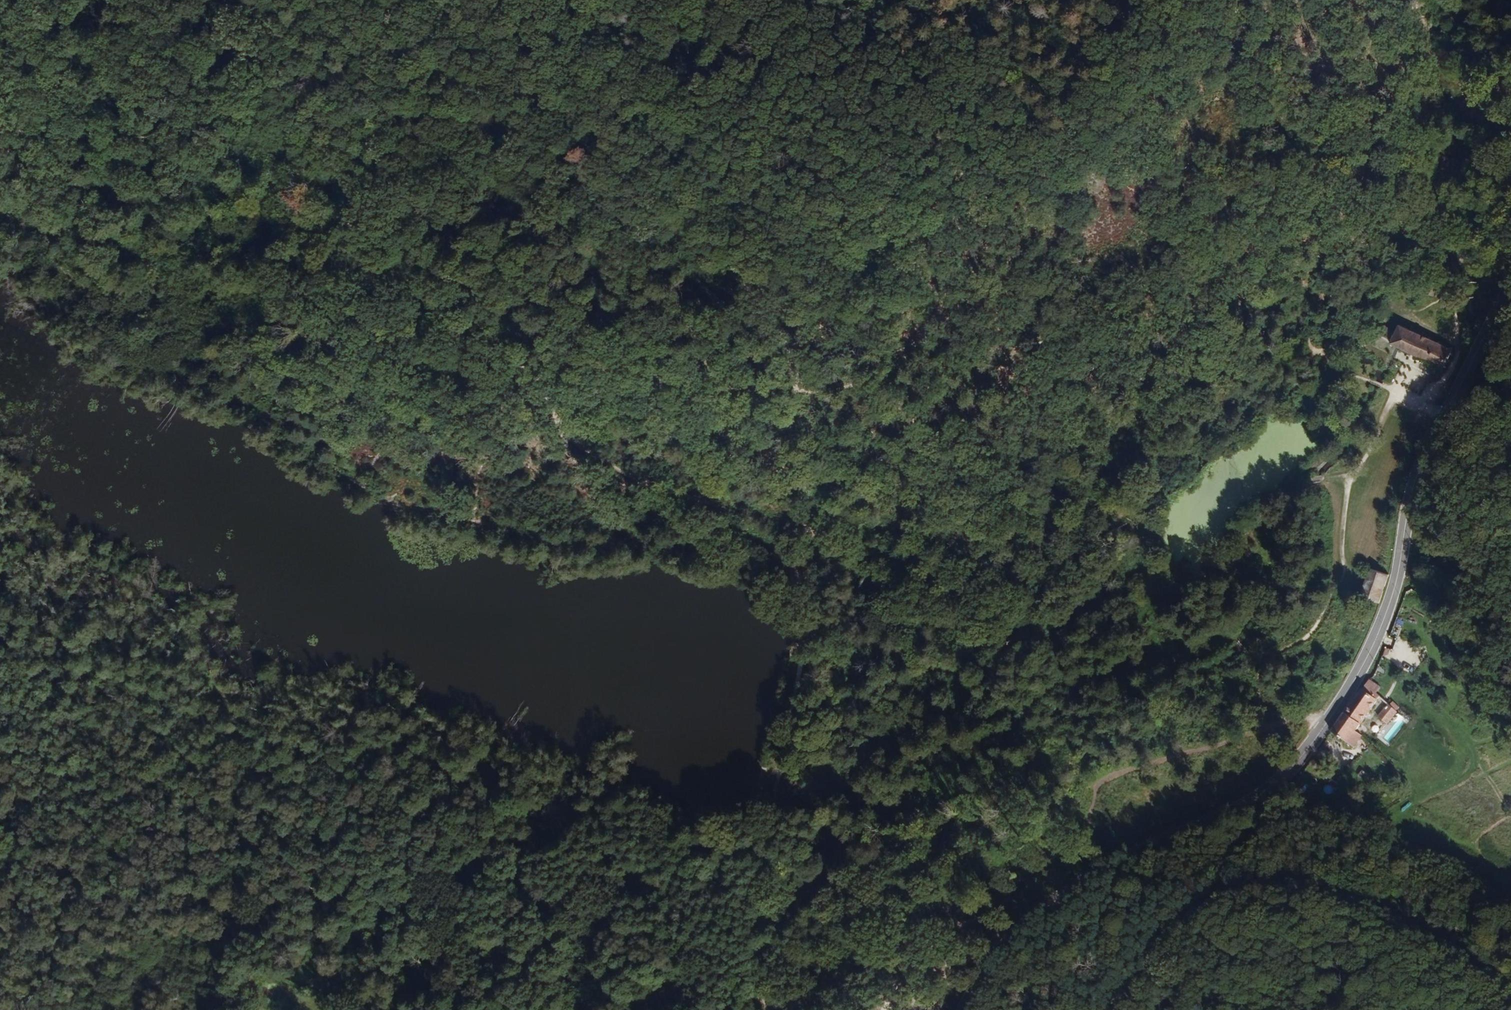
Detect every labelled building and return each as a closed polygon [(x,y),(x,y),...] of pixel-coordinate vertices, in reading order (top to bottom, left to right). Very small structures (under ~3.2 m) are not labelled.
[(1416,317),(1422,319),(1426,307),(1420,304),(1416,317)] [(1436,373),(1449,350),(1398,321),(1393,330),(1385,344),(1436,373)] [(1385,344),(1393,330),(1380,324),(1373,338),(1385,344)] [(1378,601),(1389,573),(1372,567),(1362,595),(1378,601)] [(1380,696),(1372,690),(1369,695),(1378,700),(1380,696)] [(1380,696),(1378,700),(1369,695),(1368,698),(1348,726),(1339,739),(1358,752),(1366,741),(1362,738),(1388,702),(1380,696)] [(1407,715),(1398,709),(1396,712),(1404,719),(1407,715)] [(1399,728),(1404,719),(1396,712),(1389,723),(1398,729),(1399,728)] [(1366,782),(1370,776),(1361,770),(1357,777),(1366,782)]
